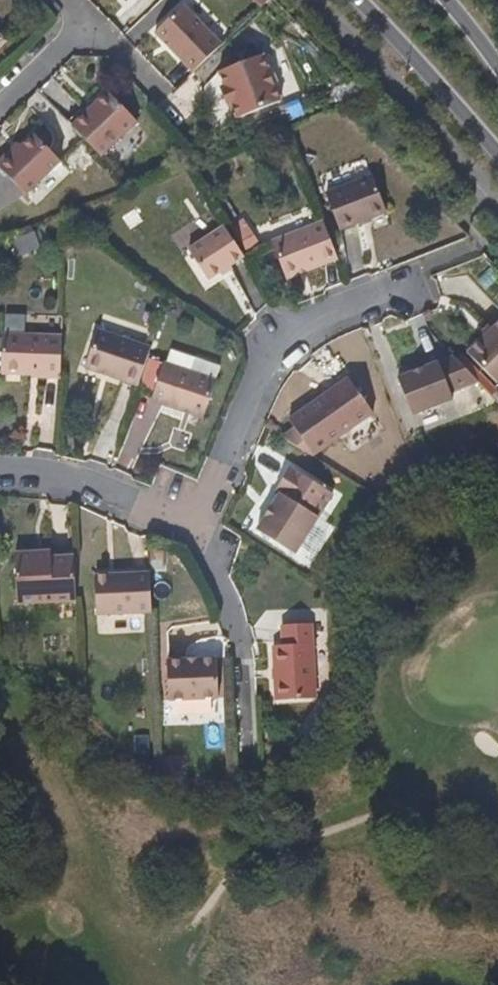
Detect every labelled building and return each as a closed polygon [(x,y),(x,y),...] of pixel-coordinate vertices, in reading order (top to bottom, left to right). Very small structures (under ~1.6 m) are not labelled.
[(191,73),(219,47),(179,6),(151,31),(191,73)] [(282,104),(262,56),(218,71),(224,86),(219,89),(227,107),(233,104),(240,121),(282,104)] [(82,140),(117,107),(92,82),(69,103),(65,96),(53,108),(82,140)] [(56,164),(31,137),(12,155),(7,151),(0,157),(0,175),(21,197),(22,196),(56,164)] [(386,214),(371,178),(325,197),(339,233),(386,214)] [(191,244),(212,237),(207,221),(186,228),(191,244)] [(245,221),(229,228),(241,252),(257,245),(245,221)] [(338,262),(322,225),(271,246),(286,283),(338,262)] [(245,261),(226,231),(190,256),(209,285),(245,261)] [(463,350),(495,383),(497,380),(497,316),(463,350)] [(134,390),(147,353),(95,335),(82,372),(134,390)] [(60,341),(1,339),(0,373),(0,380),(59,382),(59,359),(60,341)] [(446,388),(474,377),(450,353),(394,374),(409,410),(449,394),(446,388)] [(159,368),(146,406),(198,424),(211,387),(159,368)] [(307,453),(370,408),(347,378),(342,370),(329,380),(331,383),(293,410),(284,417),(290,425),(277,434),(307,453)] [(294,554),(333,493),(290,465),(275,489),(280,492),(256,529),(294,554)] [(77,597),(75,558),(75,552),(53,552),(38,553),(38,547),(18,548),(20,599),(77,597)] [(152,606),(151,569),(151,567),(94,570),(96,610),(152,606)] [(315,698),(312,622),(281,623),(282,644),(273,645),(275,700),(315,698)] [(218,696),(215,657),(189,658),(192,665),(204,697),(218,696)] [(204,697),(192,665),(189,658),(166,659),(168,699),(204,697)]
